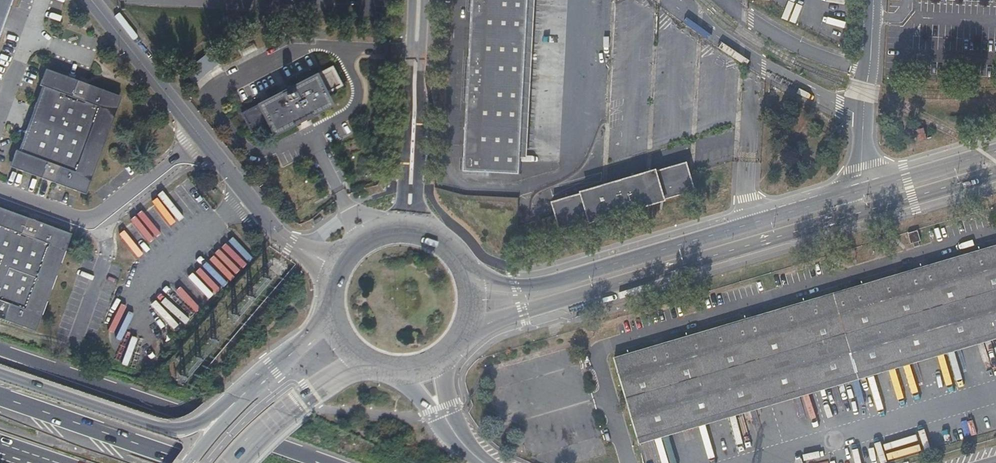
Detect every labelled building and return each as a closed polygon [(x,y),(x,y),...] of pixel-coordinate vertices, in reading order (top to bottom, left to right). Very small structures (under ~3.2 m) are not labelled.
[(4,8),(9,9),(13,0),(0,0),(0,19),(4,8)] [(470,60),(526,63),(529,0),(473,0),(470,60)] [(532,64),(536,0),(529,0),(526,63),(532,64)] [(4,8),(0,19),(0,33),(9,9),(4,8)] [(186,70),(196,83),(220,64),(210,52),(186,70)] [(526,63),(470,60),(464,171),(520,174),(521,158),(526,63)] [(527,158),(532,64),(526,63),(521,158),(527,158)] [(274,136),(297,124),(309,118),(334,105),(328,93),(343,85),(334,67),(243,114),(253,133),(268,125),(274,136)] [(41,85),(17,150),(14,149),(8,165),(83,193),(119,95),(44,68),(38,84),(41,85)] [(309,118),(297,124),(300,131),(313,125),(309,118)] [(923,127),(915,130),(918,140),(926,138),(923,127)] [(688,162),(553,202),(561,230),(696,190),(688,162)] [(33,330),(69,233),(0,207),(0,318),(33,330)] [(615,356),(639,436),(995,331),(995,243),(615,356)] [(639,436),(640,442),(995,338),(995,331),(639,436)]
